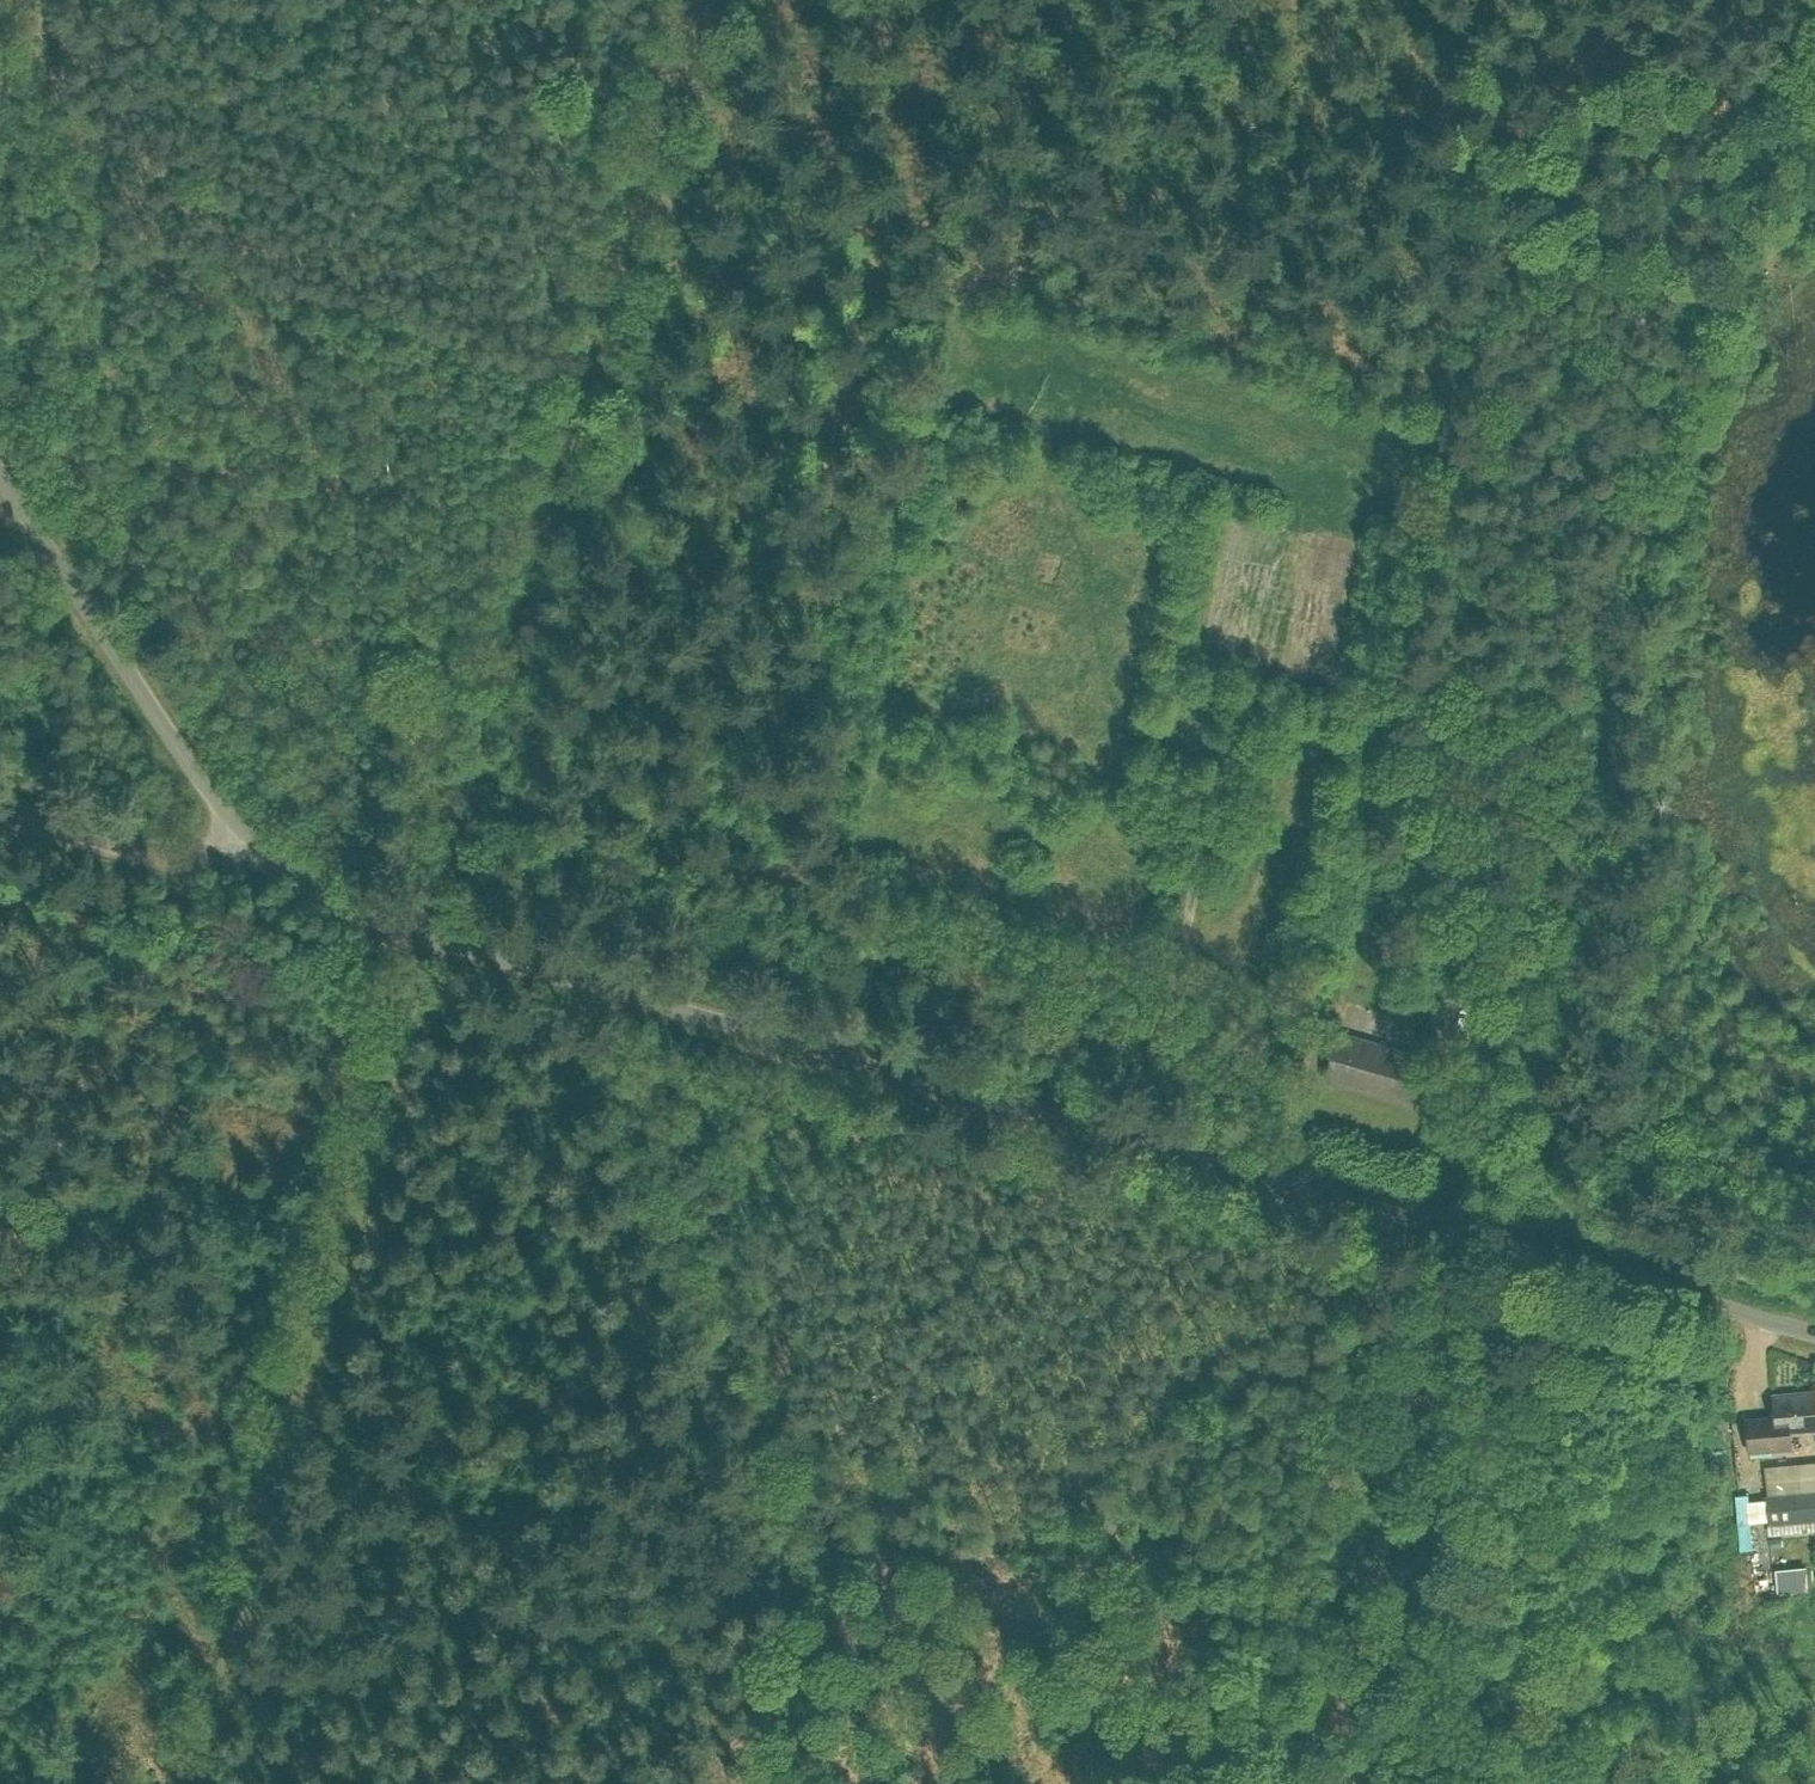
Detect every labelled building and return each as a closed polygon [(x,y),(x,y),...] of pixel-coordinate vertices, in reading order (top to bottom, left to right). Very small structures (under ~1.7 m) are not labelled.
[(260,885),(268,868),(255,861),(246,878),(260,885)] [(1427,1059),(1339,1033),(1326,1080),(1413,1105),(1427,1059)] [(1772,1394),(1773,1417),(1746,1419),(1748,1450),(1789,1447),(1788,1435),(1814,1433),(1814,1391),(1772,1394)] [(1762,1467),(1767,1526),(1814,1522),(1814,1462),(1762,1467)] [(1814,1611),(1814,1594),(1791,1596),(1792,1614),(1814,1611)]
